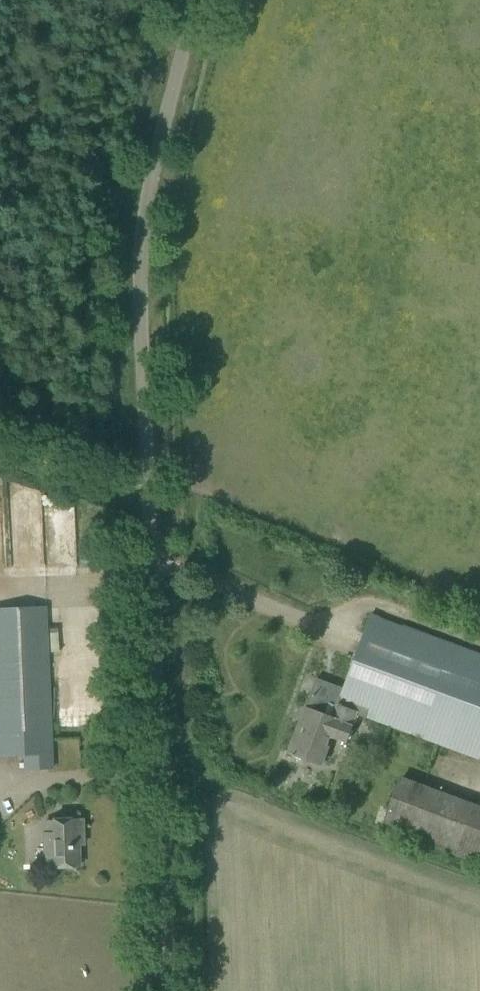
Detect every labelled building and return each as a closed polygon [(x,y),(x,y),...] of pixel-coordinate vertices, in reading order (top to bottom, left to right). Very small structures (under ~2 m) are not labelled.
[(23,769),(52,768),(45,608),(0,610),(0,755),(23,754),(23,769)] [(291,752),(320,763),(331,735),(346,741),(357,712),(477,758),(479,751),(479,656),(371,615),(333,718),(306,709),(291,752)] [(401,776),(381,827),(479,864),(479,805),(401,776)] [(42,833),(44,868),(78,867),(77,837),(82,837),(81,819),(51,820),(52,833),(42,833)]
